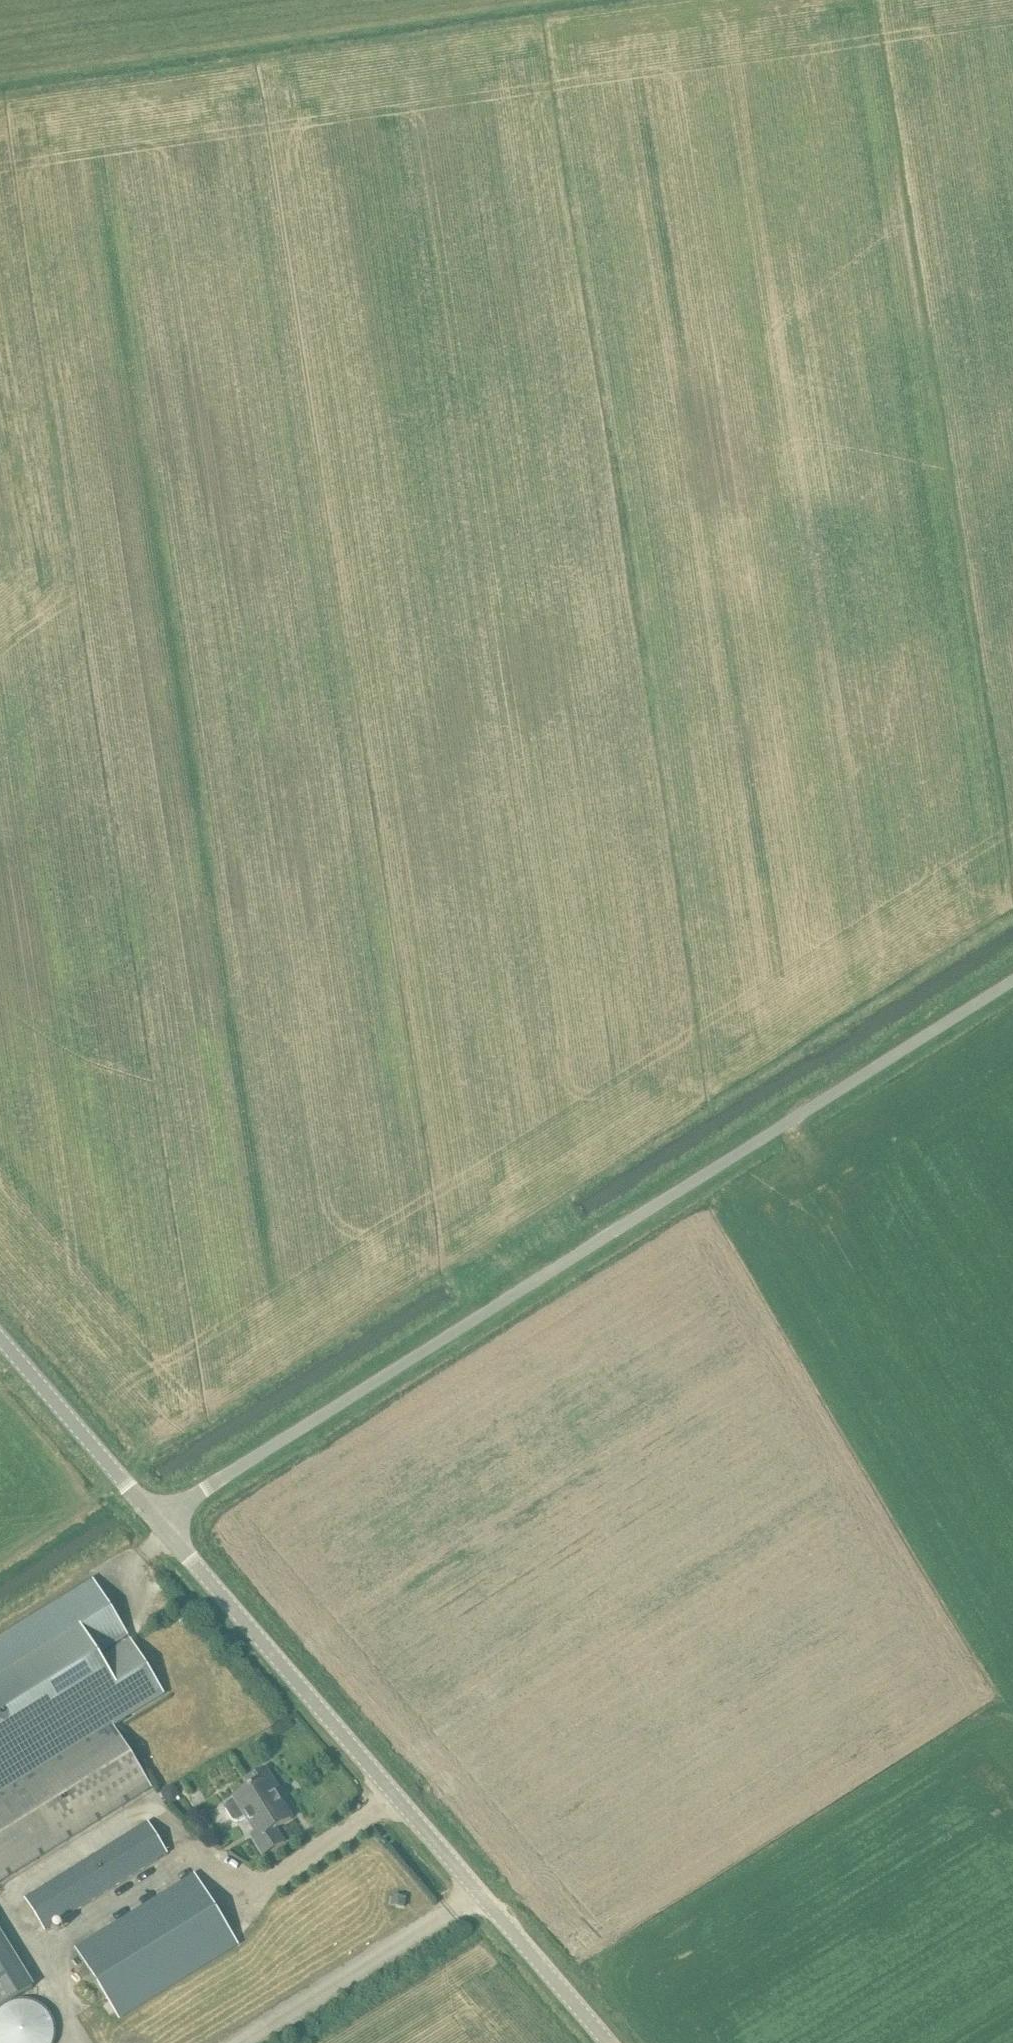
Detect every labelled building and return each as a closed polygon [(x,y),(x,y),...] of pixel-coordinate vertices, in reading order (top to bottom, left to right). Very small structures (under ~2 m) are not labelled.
[(0,1637),(0,1882),(152,1788),(114,1727),(165,1695),(93,1579),(0,1637)] [(280,1790),(267,1769),(246,1781),(250,1788),(227,1802),(226,1808),(234,1820),(238,1822),(246,1817),(257,1833),(253,1836),(264,1855),(268,1853),(285,1842),(276,1829),(292,1819),(280,1799),(277,1801),(273,1794),(280,1790)] [(174,1784),(161,1792),(169,1805),(176,1801),(178,1790),(174,1784)] [(167,1854),(147,1822),(26,1897),(46,1929),(167,1854)] [(238,1944),(194,1875),(76,1948),(120,2017),(238,1944)] [(33,1988),(5,1940),(0,1943),(0,2008),(33,1988)] [(53,2031),(53,2026),(51,2020),(48,2015),(44,2010),(39,2007),(34,2004),(28,2003),(22,2002),(16,2003),(11,2005),(6,2008),(1,2012),(0,2013),(0,2042),(52,2042),(53,2037),(53,2031)]
